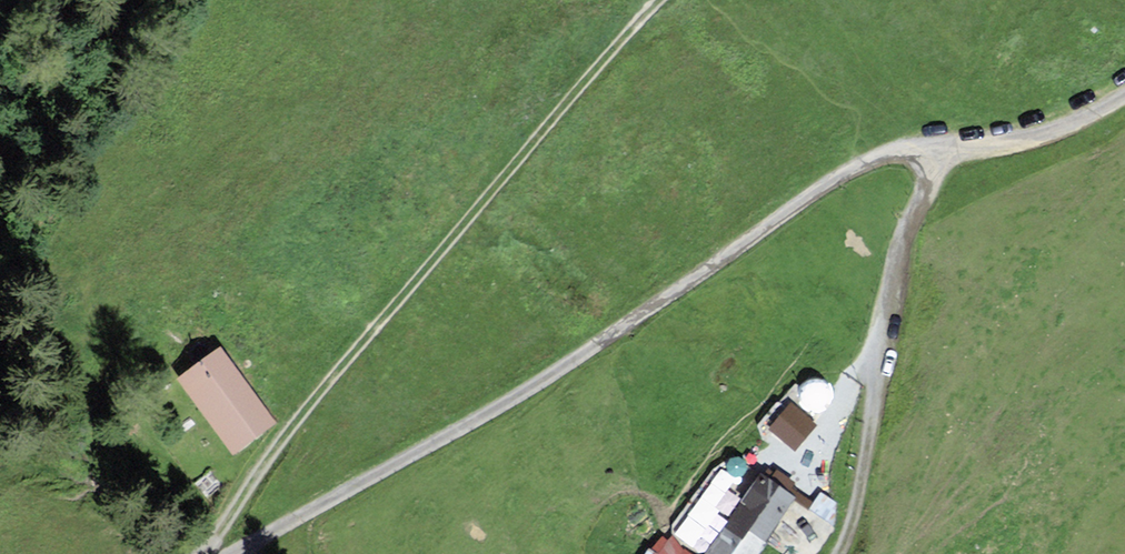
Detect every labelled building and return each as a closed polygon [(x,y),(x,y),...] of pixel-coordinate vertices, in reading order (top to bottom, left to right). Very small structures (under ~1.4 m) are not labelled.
[(219,351),(181,379),(234,451),(272,423),(219,351)] [(793,402),(770,430),(794,450),(817,422),(793,402)] [(795,500),(763,478),(709,553),(757,553),(795,500)]
